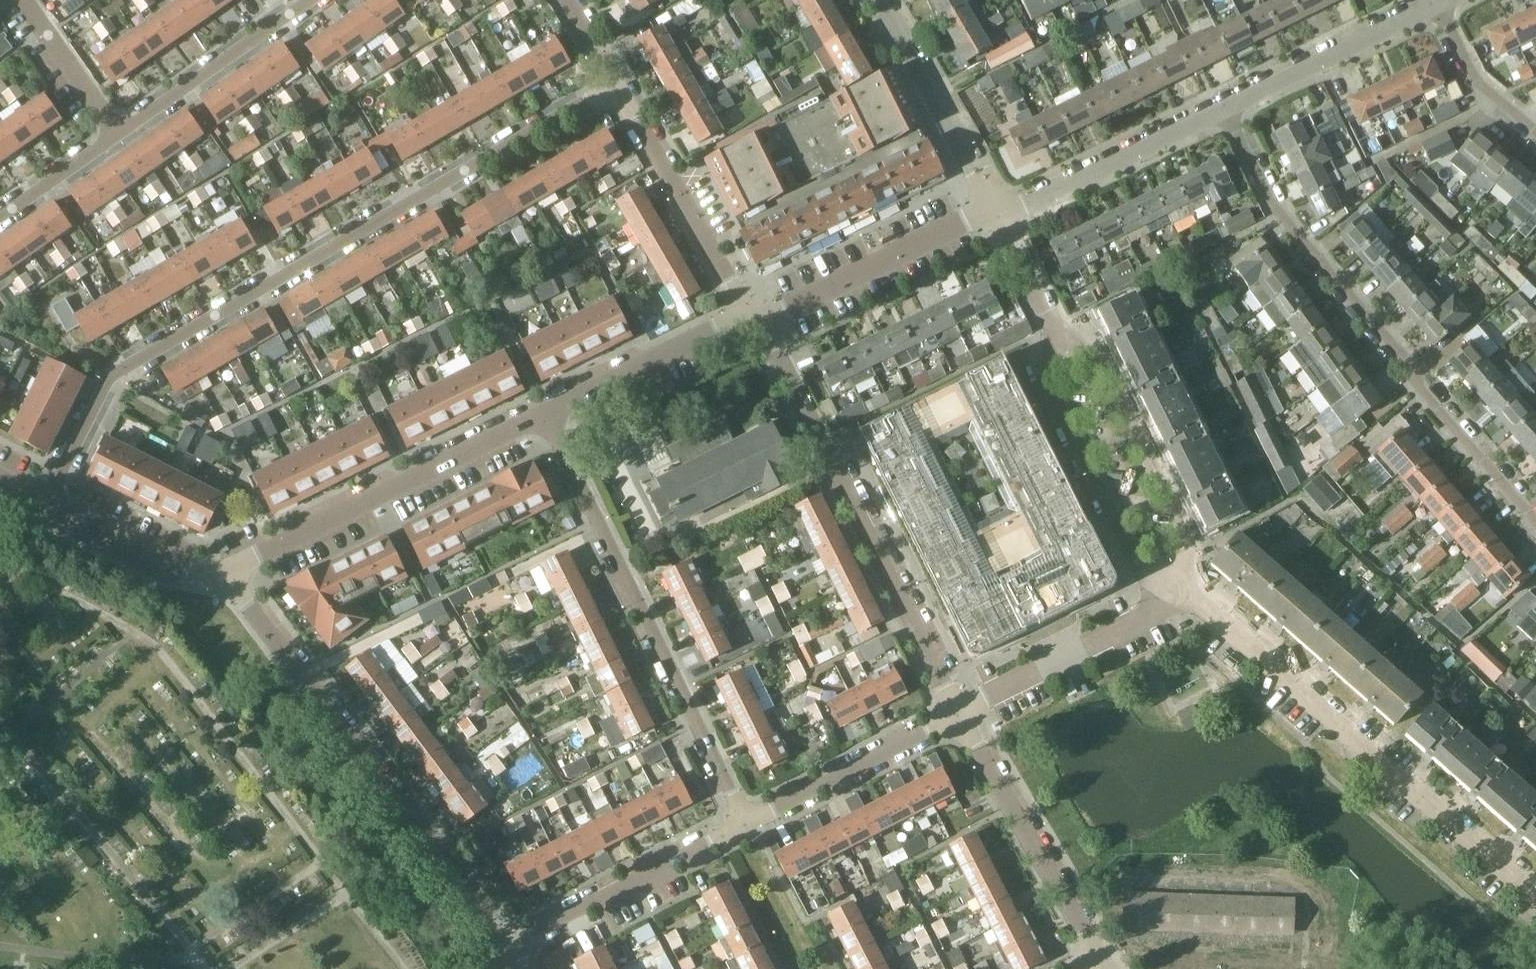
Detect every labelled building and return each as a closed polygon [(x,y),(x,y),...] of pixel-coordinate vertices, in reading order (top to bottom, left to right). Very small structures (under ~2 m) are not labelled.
[(83,0),(72,0),(63,7),(69,15),(85,3),(83,0)] [(149,7),(144,0),(133,0),(132,0),(141,13),(149,7)] [(176,3),(193,28),(213,14),(203,0),(180,0),(176,3)] [(213,14),(232,0),(203,0),(213,14)] [(385,28),(405,14),(395,0),(373,0),(368,3),(385,28)] [(439,6),(440,6),(448,17),(456,11),(448,0),(435,0),(439,6)] [(456,11),(463,6),(459,0),(448,0),(456,11)] [(510,13),(518,9),(512,0),(509,0),(504,3),(510,13)] [(637,13),(659,0),(630,0),(637,13)] [(727,15),(724,9),(719,0),(718,0),(709,5),(718,20),(727,15)] [(814,26),(837,12),(830,0),(811,0),(802,5),(814,26)] [(942,18),(966,4),(974,0),(932,0),(942,18)] [(954,40),(978,25),(983,23),(978,14),(981,12),(974,0),(966,4),(942,18),(954,40)] [(1032,20),(1051,10),(1046,0),(1022,0),(1032,20)] [(1051,10),(1069,1),(1069,0),(1046,0),(1051,10)] [(1093,3),(1097,11),(1107,5),(1105,0),(1100,0),(1093,3)] [(1127,5),(1134,18),(1146,13),(1139,0),(1127,5)] [(1266,5),(1278,30),(1302,18),(1293,0),(1276,0),(1266,5)] [(1302,18),(1326,7),(1323,0),(1293,0),(1302,18)] [(165,10),(156,17),(173,41),(193,28),(176,3),(165,10)] [(365,42),(385,28),(368,3),(348,17),(365,42)] [(510,13),(504,3),(496,7),(502,18),(510,13)] [(1090,14),(1086,5),(1085,3),(1073,9),(1078,19),(1090,14)] [(1127,5),(1116,11),(1122,24),(1134,18),(1127,5)] [(1260,8),(1242,17),(1254,42),(1278,30),(1266,5),(1260,8)] [(1213,19),(1218,29),(1230,54),(1254,42),(1242,17),(1237,8),(1213,19)] [(1528,12),(1535,28),(1535,8),(1528,12)] [(837,12),(814,26),(805,31),(810,39),(819,34),(826,46),(849,32),(837,12)] [(1520,46),(1531,41),(1533,44),(1535,43),(1535,28),(1528,12),(1508,21),(1520,46)] [(651,60),(674,46),(669,37),(678,32),(676,28),(687,22),(682,14),(662,26),(639,39),(651,60)] [(988,20),(993,28),(1004,21),(1000,14),(988,20)] [(148,23),(136,31),(154,55),(173,41),(156,17),(148,23)] [(345,56),(365,42),(348,17),(328,31),(345,56)] [(732,22),(729,17),(720,22),(723,27),(732,22)] [(102,23),(110,35),(117,30),(109,18),(102,23)] [(1077,25),(1083,38),(1096,32),(1089,19),(1077,25)] [(1507,53),(1520,46),(1508,21),(1487,31),(1501,59),(1509,56),(1507,53)] [(110,35),(102,23),(95,28),(103,40),(110,35)] [(465,27),(472,37),(478,33),(472,23),(465,27)] [(991,47),(978,25),(954,40),(966,61),(991,47)] [(1083,38),(1077,25),(1065,31),(1071,44),(1083,38)] [(472,37),(465,27),(447,38),(454,48),(472,37)] [(1192,38),(1184,41),(1198,70),(1230,54),(1218,29),(1204,36),(1202,33),(1192,38)] [(134,69),(154,55),(136,31),(117,44),(134,69)] [(325,70),(345,56),(328,31),(308,45),(325,70)] [(826,46),(838,66),(861,52),(849,32),(826,46)] [(13,48),(6,39),(8,37),(5,33),(0,37),(0,59),(13,48)] [(391,39),(399,51),(407,45),(399,33),(391,39)] [(1035,47),(1027,33),(990,55),(996,67),(1035,47)] [(556,36),(532,50),(547,76),(571,63),(556,36)] [(392,57),(399,51),(391,39),(383,45),(392,57)] [(1160,57),(1155,60),(1168,85),(1198,70),(1184,41),(1167,50),(1169,53),(1160,57)] [(675,47),(674,46),(651,60),(663,81),(687,67),(706,56),(702,48),(691,54),(684,42),(675,47)] [(263,56),(280,81),(299,67),(282,43),(263,56)] [(764,43),(754,49),(759,57),(769,51),(764,43)] [(114,83),(134,69),(117,44),(97,58),(114,83)] [(526,57),(514,64),(527,88),(547,76),(532,50),(529,45),(522,50),(526,57)] [(746,46),(732,55),(739,66),(753,57),(746,46)] [(424,52),(430,62),(438,57),(432,47),(424,52)] [(1043,48),(1031,54),(1037,67),(1049,61),(1043,48)] [(769,51),(759,57),(763,65),(774,59),(769,51)] [(422,67),(430,62),(424,52),(416,57),(422,67)] [(861,52),(838,66),(849,87),(873,73),(861,52)] [(1037,67),(1031,54),(1019,60),(1025,73),(1037,67)] [(243,70),(261,94),(280,81),(263,56),(243,70)] [(706,56),(687,67),(663,81),(675,101),(699,88),(692,77),(702,71),(701,70),(711,64),(706,56)] [(1432,57),(1410,69),(1422,94),(1435,87),(1439,94),(1448,90),(1432,57)] [(1135,69),(1131,71),(1143,97),(1168,85),(1155,60),(1135,69)] [(351,67),(360,79),(367,74),(359,61),(351,67)] [(765,78),(755,61),(745,67),(755,84),(765,78)] [(514,64),(494,76),(507,100),(527,88),(514,64)] [(1523,81),(1535,76),(1529,64),(1518,70),(1523,81)] [(352,84),(360,79),(351,67),(343,72),(352,84)] [(1102,75),(1106,84),(1107,83),(1119,108),(1143,97),(1131,71),(1119,77),(1115,68),(1102,75)] [(737,216),(745,231),(765,222),(789,210),(811,199),(835,187),(858,176),(881,165),(905,153),(925,143),(922,137),(923,136),(923,135),(921,136),(918,129),(922,126),(893,69),(829,100),(828,101),(828,100),(823,103),(817,105),(812,108),(807,111),(801,113),(796,116),(791,119),(785,121),(778,125),(769,129),(761,133),(758,127),(750,131),(753,137),(744,141),(736,145),(727,150),(719,154),(710,158),(706,160),(735,218),(737,216)] [(1410,69),(1389,79),(1405,110),(1413,106),(1410,100),(1422,94),(1410,69)] [(261,94),(243,70),(224,83),(242,108),(261,94)] [(483,82),(473,87),(487,111),(507,100),(494,76),(493,76),(489,70),(479,75),(483,82)] [(392,72),(385,76),(390,86),(398,82),(392,72)] [(773,82),(782,97),(785,96),(791,92),(793,91),(784,75),(773,82)] [(990,75),(977,83),(983,94),(996,87),(990,75)] [(1013,76),(999,84),(1009,105),(1023,98),(1013,76)] [(816,78),(810,82),(813,88),(820,85),(816,78)] [(1389,79),(1369,89),(1381,114),(1393,108),(1396,114),(1405,110),(1389,79)] [(810,82),(804,85),(807,92),(813,88),(810,82)] [(9,89),(17,100),(25,95),(17,83),(9,89)] [(242,108),(224,83),(203,98),(210,108),(220,122),(242,108)] [(1085,94),(1083,95),(1095,120),(1119,108),(1107,83),(1106,84),(1085,94)] [(797,89),(801,95),(807,92),(804,85),(797,89)] [(285,92),(294,104),(301,99),(293,87),(285,92)] [(473,88),(453,99),(467,123),(487,111),(473,87),(473,88)] [(688,122),(711,109),(699,88),(675,101),(688,122)] [(715,95),(720,103),(731,97),(726,88),(715,94),(715,95)] [(9,106),(17,100),(9,89),(1,94),(9,106)] [(791,92),(795,99),(801,95),(797,89),(793,91),(791,92)] [(1361,124),(1381,114),(1369,89),(1349,99),(1361,124)] [(322,90),(297,106),(305,119),(330,103),(322,90)] [(772,90),(759,98),(768,113),(781,105),(772,90)] [(467,123),(453,99),(447,91),(428,103),(432,111),(433,111),(447,135),(467,123)] [(286,109),(294,104),(285,92),(278,97),(286,109)] [(785,96),(789,102),(795,99),(791,92),(785,96)] [(819,94),(823,103),(828,100),(823,92),(819,94)] [(819,94),(813,97),(817,105),(823,103),(819,94)] [(45,95),(26,108),(43,133),(62,119),(45,95)] [(1060,106),(1059,107),(1071,132),(1095,120),(1083,95),(1060,106)] [(782,97),(779,99),(783,106),(789,102),(785,96),(782,97)] [(735,105),(731,97),(720,103),(724,111),(735,105)] [(813,97),(808,99),(812,108),(817,105),(813,97)] [(808,99),(802,102),(807,111),(812,108),(808,99)] [(1456,100),(1433,111),(1439,123),(1461,112),(1456,100)] [(797,105),(801,113),(807,111),(802,102),(797,105)] [(797,105),(792,107),(796,116),(801,113),(797,105)] [(792,107),(786,110),(791,119),(796,116),(792,107)] [(1035,119),(1047,144),(1071,132),(1059,107),(1035,119)] [(1277,132),(1288,153),(1322,137),(1321,136),(1345,124),(1337,107),(1326,112),(1330,121),(1317,128),(1311,115),(1277,132)] [(26,108),(6,122),(23,146),(43,133),(26,108)] [(723,129),(711,109),(688,122),(700,143),(723,129)] [(1047,144),(1035,119),(1034,119),(1029,109),(1018,115),(1023,125),(1010,131),(1022,156),(1047,144)] [(167,123),(184,148),(203,134),(186,110),(167,123)] [(791,119),(786,110),(781,113),(785,121),(791,119)] [(433,111),(432,111),(414,122),(427,146),(447,135),(433,111)] [(246,120),(254,132),(262,127),(254,114),(246,120)] [(1418,118),(1410,122),(1416,134),(1424,130),(1418,118)] [(775,119),(767,123),(769,129),(778,125),(775,119)] [(247,137),(254,132),(246,120),(238,125),(247,137)] [(404,160),(427,146),(414,122),(412,120),(389,133),(393,142),(404,160)] [(3,160),(23,146),(6,122),(0,127),(0,155),(3,160)] [(1416,134),(1410,122),(1403,126),(1408,138),(1416,134)] [(167,123),(148,137),(165,161),(184,148),(167,123)] [(761,133),(769,129),(767,123),(758,127),(761,133)] [(307,124),(301,128),(307,138),(313,134),(307,124)] [(307,138),(301,128),(292,133),(297,143),(307,138)] [(583,143),(597,167),(599,169),(622,155),(607,129),(583,143)] [(1446,130),(1421,143),(1431,163),(1456,150),(1446,130)] [(1479,167),(1498,146),(1496,144),(1499,141),(1489,133),(1486,136),(1478,130),(1460,151),(1479,167)] [(388,131),(379,136),(385,147),(393,142),(389,133),(388,131)] [(750,131),(742,135),(744,141),(753,137),(750,131)] [(733,139),(736,145),(744,141),(742,135),(733,139)] [(148,137),(129,150),(146,175),(165,161),(148,137)] [(1288,153),(1298,175),(1321,164),(1332,159),(1346,151),(1341,141),(1327,148),(1326,146),(1322,137),(1288,153)] [(1383,150),(1377,138),(1369,142),(1375,154),(1381,151),(1383,150)] [(348,161),(361,184),(382,172),(381,171),(371,155),(365,144),(365,145),(362,139),(353,145),(358,154),(348,161)] [(371,155),(381,149),(375,139),(365,144),(371,155)] [(733,139),(724,144),(727,150),(736,145),(733,139)] [(925,143),(905,153),(923,191),(947,179),(928,142),(925,143)] [(563,155),(577,178),(597,167),(583,143),(563,155)] [(716,148),(719,154),(727,150),(724,144),(716,148)] [(1487,194),(1497,182),(1516,161),(1498,146),(1479,167),(1469,179),(1487,194)] [(259,152),(266,163),(274,158),(268,147),(259,152)] [(707,152),(710,158),(719,154),(716,148),(707,152)] [(390,165),(381,149),(371,155),(381,171),(390,165)] [(126,188),(146,175),(129,150),(109,164),(126,188)] [(257,168),(266,163),(259,152),(251,157),(257,168)] [(189,158),(197,170),(205,164),(197,153),(189,158)] [(881,165),(899,202),(923,191),(905,153),(881,165)] [(543,166),(557,190),(577,178),(563,155),(543,166)] [(1209,165),(1200,170),(1215,201),(1216,204),(1228,198),(1222,186),(1231,182),(1218,156),(1215,155),(1209,158),(1208,162),(1209,165)] [(189,175),(197,170),(189,158),(182,164),(189,175)] [(1321,164),(1298,175),(1309,196),(1331,186),(1342,181),(1357,174),(1352,162),(1337,170),(1332,159),(1321,164)] [(1385,159),(1376,164),(1388,185),(1398,175),(1390,168),(1385,159)] [(361,184),(348,161),(335,168),(331,161),(323,165),(327,172),(341,196),(361,184)] [(1516,198),(1534,176),(1516,161),(1497,182),(1516,198)] [(90,177),(114,211),(122,206),(115,196),(126,188),(109,164),(90,177)] [(320,208),(341,196),(327,172),(323,165),(313,171),(317,178),(307,184),(320,208)] [(881,165),(858,176),(877,213),(899,202),(881,165)] [(523,178),(537,202),(557,190),(543,166),(523,178)] [(1194,211),(1215,201),(1200,170),(1179,180),(1194,211)] [(611,174),(604,178),(610,189),(617,184),(611,174)] [(1361,182),(1357,174),(1342,181),(1346,189),(1361,182)] [(835,187),(853,225),(877,213),(858,176),(835,187)] [(1516,198),(1506,208),(1525,224),(1534,213),(1535,211),(1535,178),(1534,176),(1516,198)] [(100,206),(107,216),(114,211),(90,177),(71,191),(88,215),(100,206)] [(504,190),(517,213),(537,202),(523,178),(504,190)] [(602,193),(610,189),(604,178),(596,183),(602,193)] [(151,185),(159,196),(167,190),(159,180),(151,185)] [(1168,213),(1173,222),(1174,224),(1195,214),(1194,211),(1179,180),(1157,190),(1168,213)] [(1438,191),(1438,187),(1433,182),(1423,193),(1430,199),(1437,192),(1438,191)] [(300,220),(320,208),(307,184),(287,196),(300,220)] [(151,202),(159,196),(151,185),(144,191),(151,202)] [(1342,208),(1331,186),(1309,196),(1320,219),(1328,216),(1333,226),(1349,214),(1346,207),(1342,208)] [(195,192),(202,203),(210,198),(203,187),(195,192)] [(835,187),(811,199),(830,236),(853,225),(835,187)] [(1402,195),(1413,206),(1421,198),(1410,187),(1402,195)] [(618,202),(630,223),(653,209),(641,188),(618,202)] [(483,201),(497,225),(503,235),(523,223),(521,219),(517,213),(504,190),(483,201)] [(1157,190),(1136,201),(1147,223),(1152,232),(1173,222),(1168,213),(1157,190)] [(194,208),(202,203),(195,192),(187,197),(194,208)] [(1440,210),(1448,202),(1439,193),(1431,201),(1440,210)] [(280,232),(300,220),(287,196),(266,208),(280,232)] [(563,202),(569,212),(577,207),(571,198),(563,202)] [(1421,198),(1413,206),(1429,222),(1438,215),(1421,198)] [(789,210),(807,247),(830,236),(811,199),(789,210)] [(497,225),(483,201),(462,213),(469,224),(461,228),(466,236),(472,232),(475,238),(497,225)] [(1131,242),(1152,232),(1147,223),(1136,201),(1115,211),(1126,233),(1131,242)] [(55,202),(35,216),(52,240),(59,250),(66,245),(59,235),(72,227),(55,202)] [(560,217),(569,212),(563,202),(555,207),(560,217)] [(1448,202),(1440,210),(1451,221),(1459,213),(1448,202)] [(122,206),(114,211),(122,223),(130,217),(122,206)] [(630,223),(641,243),(665,229),(653,209),(630,223)] [(1223,222),(1229,235),(1256,222),(1250,209),(1231,218),(1230,214),(1227,213),(1221,216),(1224,222),(1223,222)] [(789,210),(765,222),(783,259),(807,247),(789,210)] [(115,227),(122,223),(114,211),(107,216),(115,227)] [(410,224),(424,248),(425,251),(447,238),(449,237),(444,228),(433,211),(410,224)] [(1132,245),(1131,242),(1126,233),(1115,211),(1093,221),(1104,244),(1114,239),(1120,251),(1132,245)] [(1342,234),(1359,254),(1379,236),(1363,218),(1364,217),(1359,211),(1345,223),(1349,228),(1342,234)] [(1535,226),(1535,211),(1534,213),(1525,224),(1518,231),(1526,238),(1535,226)] [(154,217),(161,228),(169,224),(162,212),(154,217)] [(1429,222),(1446,239),(1454,231),(1454,230),(1438,215),(1429,222)] [(35,216),(16,229),(33,254),(52,240),(35,216)] [(154,233),(161,228),(154,217),(147,222),(154,233)] [(582,223),(586,231),(597,225),(592,217),(582,223)] [(242,220),(221,232),(236,257),(256,245),(242,220)] [(1487,231),(1496,238),(1505,228),(1496,220),(1487,231)] [(1095,248),(1104,244),(1093,221),(1072,232),(1088,264),(1100,258),(1095,248)] [(741,233),(759,271),(783,259),(765,222),(745,231),(741,233)] [(149,235),(142,224),(134,229),(134,230),(140,240),(149,235)] [(424,248),(410,224),(390,236),(404,260),(424,248)] [(452,224),(444,228),(449,237),(447,238),(451,244),(460,238),(452,224)] [(1463,234),(1474,245),(1483,236),(1472,225),(1463,234)] [(1218,228),(1204,235),(1209,245),(1223,238),(1218,228)] [(33,254),(16,229),(0,241),(0,247),(14,267),(33,254)] [(641,243),(653,263),(677,249),(665,229),(641,243)] [(134,230),(122,238),(131,252),(143,244),(134,230)] [(1454,231),(1446,239),(1457,250),(1465,242),(1454,231)] [(221,232),(200,244),(215,269),(236,257),(221,232)] [(465,236),(471,247),(478,243),(475,238),(472,232),(466,236),(465,236)] [(1089,266),(1088,264),(1072,232),(1051,242),(1062,264),(1059,266),(1065,278),(1089,266)] [(1189,242),(1194,252),(1209,245),(1204,235),(1189,242)] [(404,260),(390,236),(370,248),(384,271),(404,260)] [(1379,236),(1359,254),(1374,271),(1402,246),(1395,238),(1387,245),(1379,236)] [(1483,236),(1474,245),(1484,255),(1493,247),(1483,236)] [(598,251),(609,244),(605,237),(593,244),(598,251)] [(114,242),(121,254),(128,249),(121,238),(114,242)] [(467,249),(461,239),(453,244),(459,254),(467,249)] [(113,258),(121,254),(114,242),(106,247),(113,258)] [(631,243),(618,250),(621,256),(634,248),(631,243)] [(215,269),(200,244),(188,251),(184,244),(176,248),(194,281),(215,269)] [(1389,289),(1410,272),(1422,262),(1405,244),(1402,246),(1374,271),(1389,289)] [(66,245),(59,250),(67,261),(73,256),(73,255),(66,245)] [(1250,289),(1261,281),(1282,264),(1268,245),(1235,269),(1250,289)] [(14,267),(0,247),(0,277),(14,267)] [(168,262),(159,268),(174,293),(194,281),(176,248),(164,255),(168,262)] [(384,271),(370,248),(350,259),(364,283),(375,276),(381,287),(390,281),(384,271)] [(657,288),(665,283),(688,270),(677,249),(653,263),(646,267),(657,288)] [(1176,249),(1163,255),(1168,265),(1181,258),(1176,249)] [(51,255),(59,266),(67,261),(59,250),(51,255)] [(612,250),(601,256),(606,264),(616,258),(612,250)] [(550,251),(542,255),(547,266),(555,262),(550,251)] [(1523,262),(1512,253),(1506,259),(1516,269),(1523,262)] [(547,266),(542,255),(534,259),(539,270),(547,266)] [(1147,263),(1152,273),(1168,265),(1163,255),(1147,263)] [(1470,263),(1481,274),(1490,266),(1478,255),(1470,263)] [(524,257),(515,261),(524,276),(532,271),(524,257)] [(616,258),(606,264),(610,271),(620,265),(616,258)] [(364,283),(350,259),(331,271),(344,295),(364,283)] [(1497,268),(1508,278),(1517,270),(1516,269),(1506,259),(1497,268)] [(440,261),(433,265),(440,276),(446,273),(440,261)] [(74,268),(81,278),(88,273),(81,263),(74,268)] [(557,268),(561,275),(571,270),(567,263),(557,268)] [(1282,264),(1261,281),(1250,289),(1249,289),(1263,309),(1275,300),(1297,284),(1282,264)] [(1490,266),(1481,274),(1491,284),(1500,275),(1490,266)] [(74,283),(81,278),(74,268),(66,273),(74,283)] [(174,293),(159,268),(138,280),(153,305),(174,293)] [(571,270),(561,275),(564,283),(574,278),(573,276),(571,270)] [(700,290),(688,270),(665,283),(676,304),(700,290)] [(1134,270),(1119,277),(1124,286),(1139,279),(1134,270)] [(1517,270),(1508,278),(1519,289),(1527,280),(1517,270)] [(344,295),(331,271),(311,282),(324,306),(344,295)] [(1405,308),(1425,290),(1410,272),(1389,289),(1405,308)] [(19,278),(27,290),(35,284),(26,273),(19,278)] [(1105,284),(1110,293),(1124,286),(1119,277),(1105,284)] [(20,295),(27,290),(19,278),(11,283),(20,295)] [(574,278),(564,283),(568,290),(578,285),(577,283),(574,278)] [(554,279),(544,284),(548,291),(557,286),(554,279)] [(138,280),(118,292),(132,317),(153,305),(138,280)] [(967,292),(982,323),(1004,313),(988,281),(967,292)] [(329,315),(324,306),(311,282),(289,295),(290,296),(279,302),(295,330),(297,333),(329,315)] [(544,284),(535,288),(538,295),(548,291),(544,284)] [(1275,300),(1263,309),(1277,328),(1289,320),(1311,304),(1297,284),(1275,300)] [(548,291),(551,298),(561,293),(557,286),(548,291)] [(635,290),(625,296),(629,304),(639,298),(635,290)] [(1421,326),(1441,308),(1425,290),(1405,308),(1421,326)] [(538,295),(542,303),(551,298),(548,291),(538,295)] [(1076,298),(1081,307),(1096,300),(1092,291),(1076,298)] [(118,292),(97,304),(112,329),(132,317),(118,292)] [(967,292),(946,302),(961,334),(982,323),(967,292)] [(1115,345),(1125,365),(1162,347),(1135,293),(1098,311),(1110,334),(1106,337),(1111,347),(1115,345)] [(1516,293),(1507,302),(1519,313),(1527,304),(1516,293)] [(611,296),(522,340),(542,380),(630,336),(611,296)] [(112,329),(97,304),(96,304),(92,297),(83,302),(87,309),(76,316),(81,325),(91,341),(112,329)] [(1454,297),(1441,308),(1421,326),(1437,345),(1457,327),(1459,331),(1473,319),(1454,297)] [(66,298),(53,306),(69,333),(81,325),(76,316),(66,298)] [(639,298),(629,304),(633,311),(644,305),(639,298)] [(453,299),(445,303),(451,314),(459,310),(453,299)] [(1204,318),(1215,314),(1208,300),(1198,305),(1204,318)] [(946,302),(925,312),(936,335),(946,330),(951,339),(961,334),(946,302)] [(1311,304),(1289,320),(1303,339),(1325,323),(1311,304)] [(1535,318),(1535,313),(1527,304),(1519,313),(1530,324),(1535,318)] [(245,321),(258,345),(264,355),(295,337),(276,306),(267,311),(265,309),(245,321)] [(925,312),(904,323),(921,357),(941,348),(935,335),(936,335),(925,312)] [(1221,327),(1215,314),(1204,318),(1211,332),(1221,327)] [(412,320),(418,330),(425,327),(420,316),(412,320)] [(1028,319),(990,338),(995,350),(1034,331),(1028,319)] [(410,334),(418,330),(412,320),(405,324),(410,334)] [(238,356),(258,345),(245,321),(224,333),(238,356)] [(883,333),(897,364),(899,368),(921,357),(904,323),(883,333)] [(1287,349),(1302,369),(1339,343),(1325,323),(1303,339),(1287,349)] [(436,328),(440,335),(449,331),(446,324),(436,328)] [(1449,361),(1465,379),(1487,360),(1499,350),(1478,325),(1465,337),(1469,343),(1449,361)] [(377,337),(383,348),(396,341),(390,328),(389,327),(375,334),(377,337)] [(1235,330),(1227,336),(1231,342),(1240,336),(1235,330)] [(440,335),(443,343),(453,338),(451,333),(449,331),(440,335)] [(429,332),(420,336),(423,344),(432,339),(429,332)] [(244,367),(238,356),(224,333),(204,345),(218,368),(230,361),(236,372),(244,367)] [(883,333),(862,343),(873,366),(883,361),(887,369),(897,364),(883,333)] [(410,341),(414,348),(423,344),(420,336),(410,341)] [(370,341),(376,352),(383,348),(377,337),(370,341)] [(16,344),(4,338),(1,345),(12,351),(16,344)] [(453,338),(443,343),(447,350),(457,345),(453,338)] [(423,344),(427,351),(436,346),(432,339),(423,344)] [(361,346),(367,356),(376,352),(370,341),(361,346)] [(862,343),(841,354),(856,386),(876,376),(871,366),(873,366),(862,343)] [(1226,362),(1237,356),(1231,343),(1219,348),(1226,362)] [(1339,343),(1302,369),(1316,389),(1331,378),(1353,362),(1339,343)] [(423,344),(414,348),(417,355),(427,351),(423,344)] [(197,380),(218,368),(204,345),(184,356),(197,380)] [(988,355),(983,345),(969,351),(974,362),(988,355)] [(436,346),(427,351),(430,358),(440,353),(436,346)] [(1162,347),(1125,365),(1137,388),(1132,390),(1137,400),(1142,398),(1152,419),(1188,401),(1162,347)] [(1172,357),(1179,372),(1200,362),(1193,347),(1172,357)] [(347,348),(330,358),(337,371),(354,360),(347,348)] [(503,350),(388,407),(407,446),(522,389),(503,350)] [(427,351),(417,355),(421,363),(430,358),(427,351)] [(969,351),(954,358),(960,369),(974,362),(969,351)] [(834,397),(856,386),(841,354),(818,365),(834,397)] [(177,392),(197,380),(184,356),(163,368),(177,392)] [(1244,370),(1237,356),(1226,362),(1233,375),(1244,370)] [(1110,589),(1114,586),(1115,582),(1114,577),(1004,357),(858,430),(969,651),(972,654),(976,655),(980,655),(1026,632),(1025,629),(1038,622),(1040,625),(1110,589)] [(32,362),(24,358),(18,369),(26,373),(32,362)] [(49,360),(40,379),(74,397),(84,378),(49,360)] [(1480,397),(1503,378),(1514,368),(1508,361),(1496,371),(1487,360),(1465,379),(1480,397)] [(1331,378),(1316,389),(1330,408),(1367,382),(1353,362),(1331,378)] [(417,364),(416,365),(407,369),(415,383),(424,378),(417,364)] [(941,365),(928,372),(933,382),(946,376),(941,365)] [(20,384),(26,373),(18,369),(13,381),(20,384)] [(933,382),(928,372),(912,380),(917,390),(933,382)] [(1236,385),(1246,406),(1263,397),(1251,374),(1236,385)] [(295,378),(282,386),(288,396),(301,389),(295,378)] [(1503,378),(1480,397),(1496,415),(1518,396),(1503,378)] [(40,379),(30,398),(65,415),(74,397),(40,379)] [(1367,382),(1330,408),(1345,428),(1381,402),(1367,382)] [(900,387),(886,394),(891,403),(905,396),(900,387)] [(1511,433),(1534,414),(1535,412),(1535,405),(1525,391),(1519,397),(1518,396),(1496,415),(1511,433)] [(2,392),(0,396),(0,405),(4,407),(9,396),(2,392)] [(268,392),(260,396),(265,407),(273,403),(268,392)] [(877,409),(891,403),(886,394),(872,400),(877,409)] [(260,396),(251,400),(257,411),(265,407),(260,396)] [(1257,429),(1270,420),(1273,418),(1263,397),(1246,406),(1257,429)] [(30,398),(21,417),(55,434),(65,415),(30,398)] [(245,417),(257,411),(251,400),(240,406),(245,417)] [(1169,453),(1179,473),(1215,455),(1188,401),(1152,419),(1164,442),(1159,445),(1164,455),(1169,453)] [(864,402),(857,406),(842,412),(847,423),(869,413),(864,402)] [(180,415),(202,428),(209,416),(187,403),(180,415)] [(227,412),(218,417),(224,428),(232,423),(227,412)] [(258,417),(261,424),(271,419),(267,412),(258,417)] [(1535,444),(1535,417),(1534,414),(1511,433),(1527,452),(1535,444)] [(1399,473),(1405,481),(1430,460),(1414,442),(1420,437),(1401,415),(1366,445),(1394,478),(1399,473)] [(253,474),(273,513),(388,456),(368,416),(253,474)] [(55,434),(21,417),(11,436),(46,453),(55,434)] [(218,417),(210,421),(215,432),(224,428),(218,417)] [(271,419),(261,424),(265,431),(274,426),(274,425),(271,419)] [(653,495),(663,515),(674,510),(679,521),(698,512),(696,510),(745,486),(752,500),(799,477),(771,422),(770,422),(771,424),(753,434),(754,436),(737,445),(724,419),(672,444),(685,470),(678,473),(677,471),(659,480),(664,490),(653,495)] [(250,420),(241,425),(244,432),(254,427),(250,420)] [(1270,420),(1257,429),(1256,430),(1266,452),(1281,444),(1270,420)] [(231,430),(235,437),(244,432),(241,425),(231,430)] [(187,426),(184,433),(194,438),(197,431),(187,426)] [(265,431),(268,438),(278,433),(274,426),(265,431)] [(254,427),(244,432),(248,439),(258,435),(254,427)] [(1350,442),(1341,430),(1319,445),(1329,459),(1339,453),(1337,451),(1350,442)] [(244,432),(235,437),(238,444),(248,439),(244,432)] [(184,433),(180,440),(190,445),(194,438),(184,433)] [(204,434),(201,441),(210,446),(214,439),(204,434)] [(258,435),(248,439),(252,446),(261,442),(258,435)] [(89,475),(204,533),(224,493),(109,436),(89,475)] [(210,446),(220,451),(223,444),(214,439),(210,446)] [(238,444),(242,451),(252,446),(248,439),(238,444)] [(180,440),(177,447),(186,452),(190,445),(180,440)] [(201,441),(197,448),(207,453),(210,446),(201,441)] [(1292,464),(1281,444),(1266,452),(1277,472),(1292,464)] [(1527,452),(1535,462),(1535,444),(1527,452)] [(210,446),(207,453),(216,458),(220,451),(210,446)] [(1340,456),(1353,469),(1363,461),(1351,447),(1340,456)] [(197,448),(194,456),(203,460),(207,453),(197,448)] [(203,460),(212,465),(216,458),(207,453),(203,460)] [(1195,506),(1206,527),(1242,509),(1215,455),(1179,473),(1190,496),(1186,498),(1191,508),(1195,506)] [(1342,479),(1353,469),(1340,456),(1330,464),(1342,479)] [(1405,481),(1422,499),(1446,479),(1430,460),(1405,481)] [(404,528),(424,568),(553,504),(533,464),(531,465),(530,463),(520,469),(522,474),(508,481),(505,476),(491,483),(492,485),(478,492),(481,498),(473,502),(470,496),(404,528)] [(1325,511),(1341,498),(1321,475),(1306,488),(1325,511)] [(1422,499),(1438,519),(1463,499),(1446,479),(1422,499)] [(807,528),(832,516),(822,495),(797,507),(807,528)] [(1450,544),(1455,539),(1480,518),(1463,499),(1438,519),(1448,530),(1442,535),(1450,544)] [(1393,515),(1403,526),(1413,517),(1404,506),(1393,515)] [(1393,535),(1403,526),(1393,515),(1383,524),(1393,535)] [(572,516),(563,521),(568,531),(577,526),(572,516)] [(818,549),(842,537),(832,516),(807,528),(818,549)] [(1455,539),(1472,559),(1496,538),(1480,518),(1455,539)] [(1238,532),(1212,563),(1231,580),(1228,584),(1236,591),(1240,588),(1257,603),(1284,572),(1238,532)] [(318,569),(289,583),(292,588),(287,592),(313,627),(315,626),(331,647),(366,620),(353,603),(406,576),(386,537),(329,565),(328,563),(325,565),(328,571),(321,575),(318,569)] [(828,570),(853,558),(842,537),(818,549),(828,570)] [(1496,538),(1472,559),(1481,569),(1471,577),(1475,581),(1479,587),(1489,578),(1513,558),(1496,538)] [(1427,554),(1436,564),(1447,555),(1437,545),(1427,554)] [(754,560),(766,554),(762,546),(750,552),(754,560)] [(545,594),(556,589),(581,577),(569,552),(531,570),(543,595),(545,594)] [(738,557),(742,566),(754,560),(750,552),(738,557)] [(766,554),(754,560),(758,568),(770,562),(766,554)] [(1426,573),(1436,564),(1427,554),(1417,563),(1426,573)] [(839,591),(863,579),(853,558),(828,570),(839,591)] [(1513,558),(1489,578),(1506,598),(1530,578),(1513,558)] [(677,598),(702,586),(704,585),(692,560),(665,573),(677,598)] [(758,568),(754,560),(742,566),(746,574),(758,568)] [(1284,572),(1257,603),(1276,620),(1273,623),(1281,631),(1284,627),(1303,643),(1329,612),(1284,572)] [(556,589),(567,609),(591,597),(581,577),(556,589)] [(849,612),(874,600),(863,579),(839,591),(849,612)] [(776,596),(788,590),(784,582),(772,587),(776,596)] [(1463,591),(1471,600),(1481,592),(1473,583),(1463,591)] [(687,619),(712,607),(702,586),(677,598),(687,619)] [(792,599),(788,590),(776,596),(780,604),(792,599)] [(1460,610),(1471,600),(1463,591),(1452,601),(1460,610)] [(519,606),(530,601),(526,592),(514,598),(519,606)] [(759,609),(771,603),(767,595),(755,601),(759,609)] [(577,630),(601,618),(591,597),(567,609),(577,630)] [(419,611),(425,623),(447,611),(441,600),(419,611)] [(884,621),(874,600),(849,612),(859,633),(884,621)] [(534,609),(530,601),(519,606),(523,615),(534,609)] [(775,612),(771,603),(759,609),(763,617),(775,612)] [(1535,639),(1535,606),(1518,626),(1534,641),(1535,639)] [(697,640),(722,628),(712,607),(687,619),(697,640)] [(1329,612),(1303,643),(1322,660),(1319,664),(1327,671),(1330,667),(1337,673),(1348,683),(1374,652),(1329,612)] [(809,633),(812,640),(845,624),(842,617),(809,633)] [(612,639),(601,618),(577,630),(587,651),(612,639)] [(796,637),(808,632),(804,623),(792,629),(796,637)] [(732,649),(722,628),(697,640),(707,661),(732,649)] [(812,640),(808,632),(796,637),(800,646),(812,640)] [(540,648),(550,643),(546,634),(536,639),(540,648)] [(587,651),(597,672),(622,660),(612,639),(587,651)] [(861,650),(856,652),(862,663),(866,661),(867,662),(886,652),(880,640),(861,650)] [(407,657),(417,650),(411,643),(402,650),(407,657)] [(554,651),(550,643),(540,648),(544,656),(554,651)] [(811,668),(819,664),(808,643),(800,647),(811,668)] [(362,687),(393,664),(378,644),(347,667),(362,687)] [(422,657),(417,650),(407,657),(413,664),(422,657)] [(862,663),(856,652),(847,657),(852,668),(862,663)] [(1374,652),(1348,683),(1367,700),(1364,703),(1372,710),(1375,707),(1394,723),(1420,692),(1374,652)] [(597,672),(607,693),(632,681),(622,660),(597,672)] [(792,674),(803,668),(799,660),(788,665),(792,674)] [(1486,674),(1496,683),(1507,671),(1497,662),(1486,674)] [(408,684),(393,664),(362,687),(377,707),(398,691),(408,684)] [(869,678),(871,681),(883,705),(908,693),(894,666),(869,678)] [(807,677),(803,668),(792,674),(796,682),(807,677)] [(728,703),(753,691),(743,670),(718,682),(728,703)] [(1507,671),(1496,683),(1506,693),(1517,681),(1507,671)] [(547,696),(571,685),(567,676),(543,687),(547,696)] [(1517,695),(1529,681),(1524,676),(1511,689),(1517,695)] [(435,694),(445,687),(440,680),(430,687),(435,694)] [(613,716),(615,715),(617,714),(642,702),(632,681),(607,693),(613,705),(609,707),(613,716)] [(863,716),(883,705),(871,681),(850,692),(863,716)] [(1529,681),(1517,695),(1534,711),(1535,709),(1535,698),(1532,694),(1535,689),(1535,688),(1529,681)] [(574,693),(571,685),(547,696),(551,704),(574,693)] [(820,700),(823,690),(811,686),(808,696),(820,700)] [(450,695),(445,687),(435,694),(441,702),(450,695)] [(414,711),(398,691),(377,707),(392,727),(414,711)] [(739,724),(763,712),(753,691),(728,703),(739,724)] [(842,727),(863,716),(850,692),(829,702),(842,727)] [(406,746),(428,729),(420,719),(433,710),(426,701),(414,711),(392,727),(406,746)] [(642,702),(617,714),(615,715),(627,740),(654,727),(642,702)] [(805,708),(809,716),(820,710),(816,702),(805,708)] [(1424,751),(1422,754),(1430,761),(1433,758),(1450,774),(1477,743),(1432,704),(1405,734),(1424,751)] [(1193,708),(1178,715),(1185,729),(1200,721),(1193,708)] [(824,718),(820,710),(809,716),(813,724),(824,718)] [(749,745),(773,733),(763,712),(739,724),(749,745)] [(457,724),(463,732),(472,725),(467,717),(457,724)] [(580,731),(592,726),(588,718),(577,723),(580,731)] [(463,732),(468,739),(478,732),(473,725),(472,725),(463,732)] [(595,734),(592,726),(580,731),(584,739),(595,734)] [(420,764),(441,748),(428,729),(406,746),(420,764)] [(776,732),(773,733),(749,745),(761,770),(788,756),(776,732)] [(643,752),(649,763),(650,765),(667,756),(660,743),(643,752)] [(1477,743),(1450,774),(1469,791),(1467,793),(1475,801),(1477,798),(1495,814),(1522,783),(1497,761),(1477,743)] [(441,748),(420,764),(433,782),(455,766),(448,756),(453,751),(447,744),(441,748)] [(643,752),(637,755),(643,766),(649,763),(643,752)] [(937,771),(921,779),(934,804),(955,794),(942,769),(945,768),(937,753),(929,757),(937,771)] [(486,762),(491,769),(501,762),(496,755),(486,762)] [(633,771),(643,766),(637,755),(628,760),(633,771)] [(568,780),(590,769),(585,757),(562,768),(568,780)] [(501,762),(491,769),(497,777),(507,769),(501,762)] [(464,777),(455,766),(433,782),(447,801),(469,784),(471,783),(474,781),(468,774),(464,777)] [(934,804),(921,779),(907,787),(899,772),(893,775),(913,815),(917,823),(929,817),(925,809),(934,804)] [(595,777),(601,788),(609,784),(604,773),(595,777)] [(913,815),(893,775),(887,778),(894,793),(880,801),(893,825),(913,815)] [(679,776),(654,789),(668,816),(692,804),(679,776)] [(592,792),(601,788),(595,777),(587,782),(592,792)] [(488,805),(471,783),(469,784),(447,801),(464,823),(488,805)] [(1495,814),(1514,831),(1512,833),(1521,841),(1523,839),(1535,851),(1535,796),(1522,783),(1495,814)] [(646,796),(635,802),(647,826),(668,816),(654,789),(651,784),(642,788),(646,796)] [(893,825),(880,801),(866,808),(858,793),(852,796),(872,836),(893,825)] [(554,798),(560,809),(568,805),(562,794),(554,798)] [(872,836),(852,796),(845,800),(853,814),(839,822),(852,847),(872,836)] [(552,814),(560,809),(554,798),(546,802),(552,814)] [(626,837),(647,826),(635,802),(614,812),(626,837)] [(626,837),(614,812),(609,804),(590,815),(594,823),(606,847),(626,837)] [(543,808),(535,812),(540,823),(548,818),(543,808)] [(852,847),(839,822),(825,829),(817,814),(810,818),(831,857),(835,865),(846,859),(842,851),(852,847)] [(513,819),(519,830),(527,826),(521,815),(513,819)] [(831,857),(810,818),(804,821),(812,836),(797,843),(810,868),(831,857)] [(510,834),(519,830),(513,819),(505,823),(510,834)] [(594,823),(573,833),(585,858),(606,847),(594,823)] [(573,833),(552,844),(565,868),(585,858),(573,833)] [(961,866),(986,853),(975,833),(950,846),(961,866)] [(810,868),(797,843),(782,851),(774,836),(767,840),(774,855),(777,854),(790,879),(810,868)] [(529,847),(530,851),(544,878),(565,868),(552,844),(541,849),(538,843),(529,847)] [(520,891),(544,878),(530,851),(506,864),(520,891)] [(971,887),(996,874),(986,853),(961,866),(971,887)] [(982,907),(1007,894),(996,874),(971,887),(959,893),(965,904),(977,898),(982,907)] [(920,888),(930,883),(927,876),(916,881),(920,888)] [(1150,878),(1147,929),(1319,938),(1319,935),(1333,936),(1335,888),(1319,887),(1319,896),(1181,888),(1182,880),(1150,878)] [(715,917),(740,904),(729,883),(704,896),(715,917)] [(934,890),(930,883),(920,888),(923,895),(934,890)] [(891,903),(901,898),(898,891),(887,896),(891,903)] [(992,928),(1017,915),(1007,894),(982,907),(992,928)] [(904,905),(901,898),(891,903),(894,910),(904,905)] [(840,935),(865,923),(854,902),(829,915),(840,935)] [(726,938),(751,925),(740,904),(715,917),(726,938)] [(1004,951),(1033,937),(1021,913),(1017,915),(992,928),(1004,951)] [(935,932),(946,927),(942,919),(932,925),(935,932)] [(850,956),(875,943),(865,923),(840,935),(850,956)] [(656,936),(650,924),(635,932),(641,943),(656,936)] [(736,958),(761,945),(751,925),(726,938),(721,940),(731,961),(736,958)] [(950,934),(946,927),(935,932),(939,940),(950,934)] [(918,941),(928,936),(925,929),(914,934),(918,941)] [(670,943),(681,937),(677,930),(667,936),(670,943)] [(932,944),(928,936),(918,941),(921,949),(932,944)] [(684,945),(681,937),(670,943),(674,950),(684,945)] [(1033,937),(1004,951),(1014,968),(1028,968),(1045,960),(1033,937)] [(652,952),(663,947),(659,940),(648,945),(652,952)] [(886,964),(875,943),(850,956),(857,968),(876,968),(886,964)] [(772,966),(761,945),(736,958),(742,968),(766,968),(772,966)] [(580,968),(616,968),(605,946),(576,961),(580,968)] [(666,954),(663,947),(652,952),(656,959),(666,954)]
